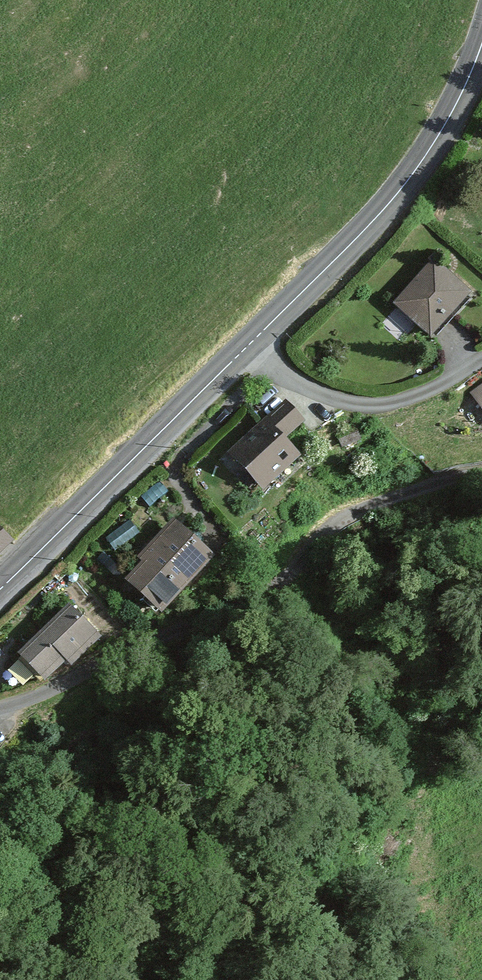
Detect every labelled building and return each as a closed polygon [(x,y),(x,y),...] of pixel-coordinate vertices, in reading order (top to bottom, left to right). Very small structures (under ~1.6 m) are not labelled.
[(429,260),(385,304),(421,340),(465,296),(429,260)] [(462,393),(481,423),(481,380),(462,393)] [(274,402),(215,456),(251,494),(289,460),(271,440),(292,421),(274,402)] [(198,557),(162,522),(110,574),(146,610),(198,557)] [(55,608),(1,654),(28,686),(82,641),(55,608)]
